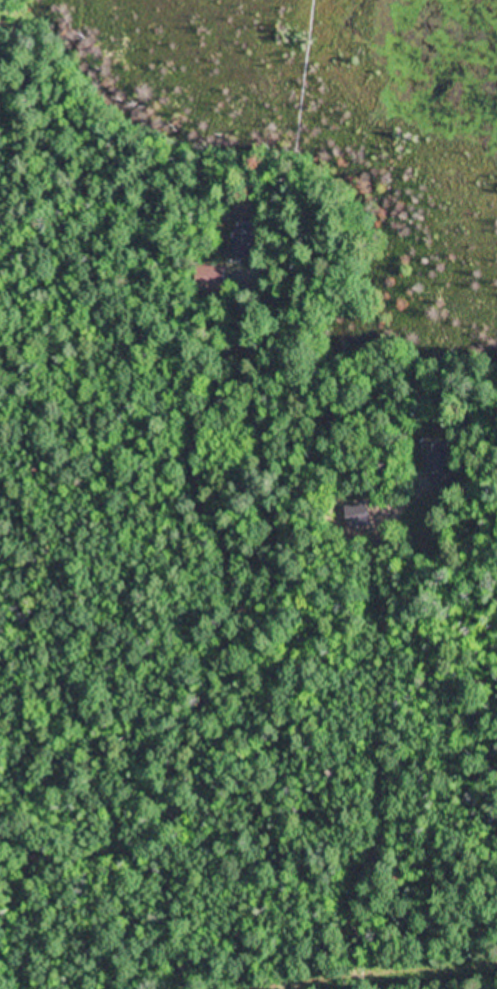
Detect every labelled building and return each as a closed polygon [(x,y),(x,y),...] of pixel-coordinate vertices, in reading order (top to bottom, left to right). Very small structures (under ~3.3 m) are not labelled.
[(236,262),(256,262),(256,230),(236,230),(236,262)] [(229,268),(196,268),(196,288),(229,288),(229,268)] [(435,487),(456,485),(451,425),(429,427),(430,468),(434,468),(435,487)]
